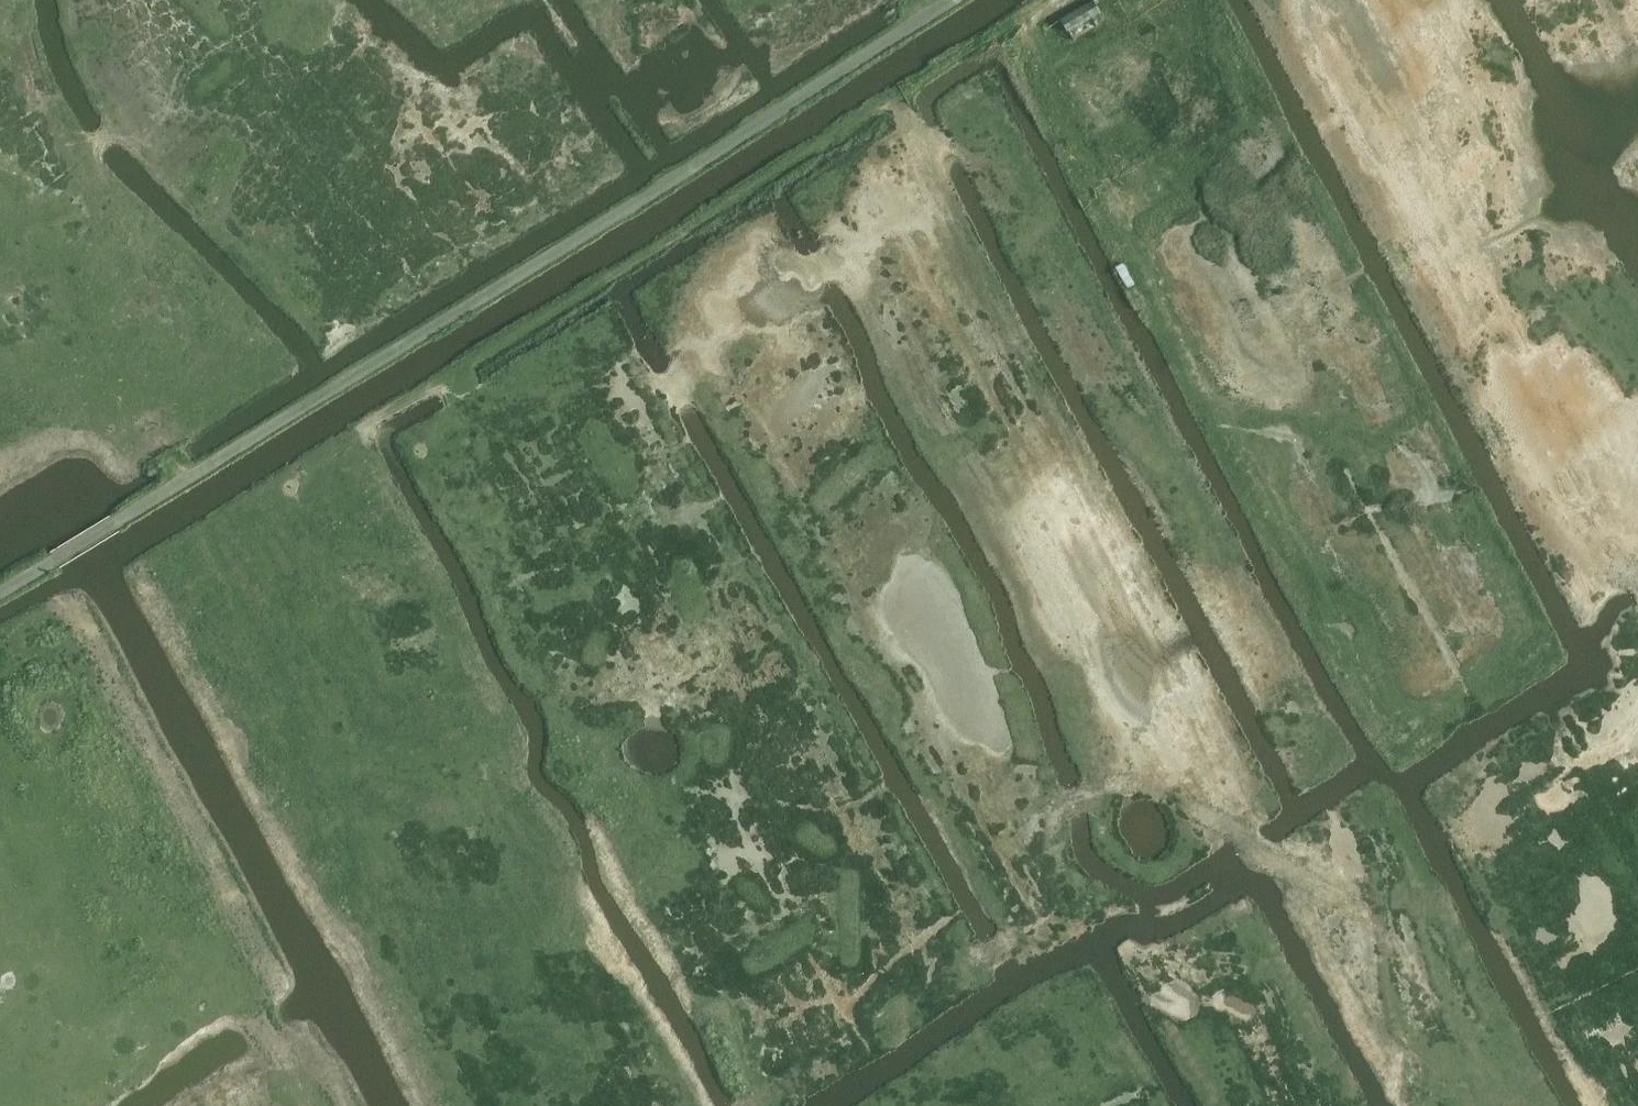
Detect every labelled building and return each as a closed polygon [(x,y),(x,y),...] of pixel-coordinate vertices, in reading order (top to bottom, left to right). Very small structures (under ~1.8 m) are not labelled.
[(1093,0),(1061,20),(1069,33),(1069,32),(1074,41),(1097,27),(1092,19),(1101,13),(1093,0)]
